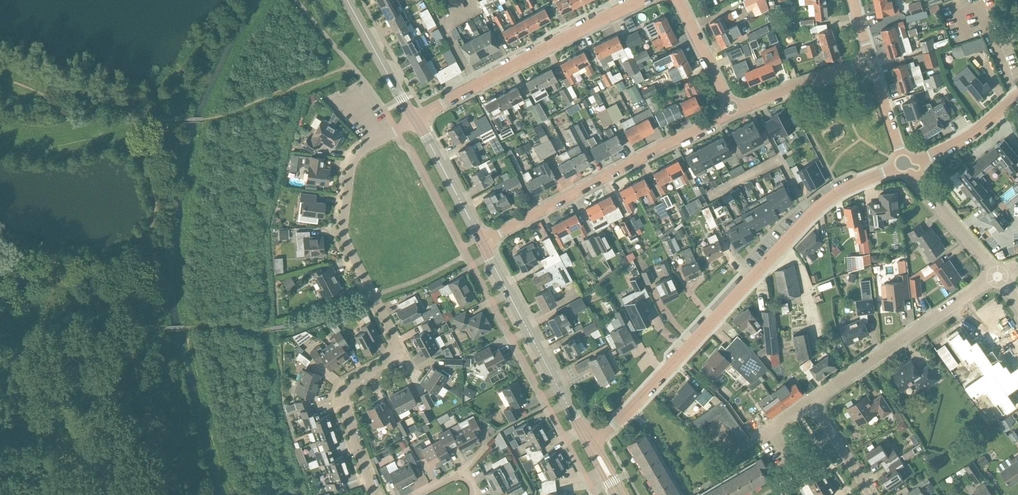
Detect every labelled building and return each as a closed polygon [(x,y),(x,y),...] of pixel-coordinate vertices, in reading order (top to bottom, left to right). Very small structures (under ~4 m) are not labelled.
[(404,10),(398,0),(393,0),(381,7),(387,19),(404,10)] [(561,13),(572,8),(568,0),(554,0),(561,13)] [(744,0),(749,11),(753,10),(756,15),(770,9),(767,0),(745,0),(744,0)] [(875,3),(878,16),(890,14),(890,15),(900,13),(899,7),(897,8),(896,0),(889,0),(887,0),(875,3)] [(515,5),(519,14),(524,11),(520,2),(515,5)] [(826,2),(814,3),(816,19),(828,18),(826,2)] [(924,11),(921,2),(910,4),(912,14),(924,11)] [(489,3),(487,3),(482,7),(486,15),(493,12),(489,3)] [(518,36),(529,30),(523,19),(516,23),(509,8),(504,11),(512,25),(518,36)] [(550,19),(546,10),(544,8),(534,14),(540,25),(550,19)] [(387,19),(394,31),(410,23),(404,10),(387,19)] [(928,17),(926,11),(906,16),(907,22),(928,17)] [(428,25),(434,22),(429,12),(423,16),(428,25)] [(716,34),(727,29),(724,22),(734,18),(732,12),(722,17),(710,22),(716,34)] [(507,42),(518,36),(512,25),(506,29),(498,14),(493,16),(507,42)] [(529,30),(540,25),(534,14),(523,19),(529,30)] [(654,21),(643,26),(649,38),(660,33),(671,28),(665,15),(654,21)] [(478,16),(473,18),(476,25),(481,22),(478,16)] [(631,17),(624,20),(629,31),(636,28),(631,17)] [(907,37),(905,27),(904,21),(894,24),(894,26),(881,30),(885,43),(899,39),(907,37)] [(394,31),(401,44),(417,35),(421,33),(418,27),(414,29),(410,23),(394,31)] [(480,35),(489,52),(499,47),(486,24),(482,26),(485,32),(480,35)] [(727,29),(716,34),(722,47),(734,41),(733,41),(743,36),(741,31),(737,24),(727,29)] [(743,31),(748,40),(748,41),(761,36),(760,34),(757,25),(743,31)] [(671,28),(660,33),(663,40),(660,41),(659,38),(651,41),(655,50),(665,45),(677,40),(671,28)] [(823,46),(836,42),(832,28),(818,32),(823,46)] [(918,34),(916,28),(908,30),(910,36),(918,34)] [(438,29),(431,32),(436,41),(442,37),(438,29)] [(480,35),(477,29),(472,31),(476,37),(470,40),(479,57),(489,52),(480,35)] [(629,48),(642,42),(637,31),(624,37),(629,48)] [(417,35),(401,44),(408,56),(420,50),(420,49),(423,47),(420,42),(417,35)] [(622,46),(621,44),(617,35),(605,40),(614,60),(620,57),(621,58),(627,56),(622,46)] [(760,38),(764,48),(771,45),(768,35),(760,38)] [(899,39),(885,43),(890,57),(899,54),(903,53),(903,55),(913,52),(911,46),(908,36),(907,37),(899,39)] [(442,37),(436,41),(439,45),(445,41),(442,37)] [(479,57),(470,40),(465,43),(461,37),(457,39),(469,62),(479,57)] [(987,49),(982,38),(967,43),(971,55),(987,49)] [(936,49),(932,39),(921,42),(923,53),(936,49)] [(592,46),(597,55),(597,57),(598,57),(603,67),(608,64),(607,63),(614,60),(605,40),(592,46)] [(836,42),(823,46),(827,61),(840,56),(836,42)] [(796,46),(784,49),(787,58),(788,58),(808,52),(808,51),(815,49),(813,43),(806,45),(807,46),(798,49),(796,46)] [(659,58),(654,60),(657,66),(662,63),(672,58),(675,65),(686,59),(680,47),(671,51),(669,52),(669,53),(659,58)] [(743,54),(741,47),(727,53),(730,59),(743,54)] [(450,49),(444,52),(447,58),(453,55),(450,49)] [(817,55),(815,49),(808,51),(808,52),(810,57),(817,55)] [(420,50),(408,56),(414,68),(431,59),(427,53),(423,55),(420,50)] [(633,56),(637,63),(649,57),(646,50),(633,56)] [(936,50),(924,53),(928,67),(939,64),(936,50)] [(572,57),(581,74),(587,71),(589,75),(594,72),(589,62),(588,60),(584,51),(572,57)] [(763,53),(764,56),(755,59),(759,67),(763,79),(776,74),(772,62),(773,62),(768,51),(763,53)] [(581,74),(572,57),(560,64),(565,75),(566,74),(571,84),(576,81),(574,77),(581,74)] [(631,75),(639,71),(633,57),(623,62),(629,76),(631,75)] [(441,83),(446,80),(440,70),(437,71),(431,59),(414,68),(421,81),(433,75),(433,74),(435,73),(441,83)] [(686,59),(675,65),(678,71),(668,76),(671,81),(681,76),(681,77),(692,72),(686,59)] [(746,60),(742,62),(732,65),(737,78),(746,74),(750,84),(763,79),(759,67),(750,71),(746,60)] [(456,61),(451,64),(456,74),(462,72),(456,61)] [(896,80),(922,72),(920,65),(908,68),(906,63),(893,67),(896,80)] [(451,77),(456,74),(451,64),(445,67),(451,77)] [(445,67),(440,70),(446,80),(451,77),(445,67)] [(556,79),(555,78),(550,69),(538,75),(544,86),(550,82),(554,89),(559,87),(555,79),(556,79)] [(956,81),(955,81),(956,83),(963,91),(969,86),(979,99),(988,91),(992,88),(987,82),(983,85),(977,77),(970,69),(956,81)] [(607,86),(613,83),(616,82),(610,71),(607,72),(601,75),(607,86)] [(639,71),(631,75),(635,84),(644,80),(640,71),(639,71)] [(924,80),(922,72),(896,80),(900,92),(914,88),(913,84),(924,80)] [(943,85),(940,73),(930,76),(934,88),(935,87),(940,86),(943,85)] [(538,75),(526,82),(531,91),(532,92),(536,99),(541,96),(547,92),(544,86),(538,75)] [(674,105),(680,116),(700,107),(694,96),(702,92),(695,78),(683,83),(685,87),(684,88),(688,98),(674,105)] [(622,80),(615,84),(619,92),(626,88),(622,80)] [(635,84),(626,89),(634,103),(643,98),(635,84)] [(655,84),(641,91),(644,97),(658,91),(655,84)] [(577,96),(571,86),(567,89),(575,103),(581,100),(579,98),(578,99),(577,96)] [(523,98),(522,95),(517,87),(506,92),(512,103),(512,104),(519,118),(524,116),(517,101),(523,98)] [(575,103),(567,89),(566,87),(560,91),(566,103),(571,101),(572,103),(565,106),(566,108),(575,103)] [(512,103),(506,92),(495,98),(503,113),(506,118),(505,118),(509,125),(514,122),(506,107),(512,104),(512,103)] [(653,95),(645,99),(652,114),(660,110),(653,95)] [(588,97),(582,100),(586,107),(591,104),(588,97)] [(503,113),(495,98),(485,104),(489,113),(491,115),(499,130),(503,127),(497,116),(503,113)] [(913,100),(904,103),(909,119),(913,131),(918,128),(924,138),(944,127),(941,122),(950,116),(945,108),(942,103),(933,108),(930,103),(920,106),(917,99),(913,100)] [(540,118),(546,116),(539,102),(533,105),(540,118)] [(527,106),(524,107),(527,110),(531,108),(536,116),(537,117),(535,118),(537,122),(540,120),(531,103),(527,105),(527,106)] [(616,103),(606,108),(613,121),(623,116),(616,103)] [(613,121),(606,108),(604,105),(598,109),(599,112),(597,113),(604,126),(613,121)] [(680,116),(674,105),(654,114),(660,126),(680,116)] [(654,116),(649,107),(632,116),(642,136),(654,130),(648,119),(654,116)] [(773,119),(766,122),(773,136),(780,133),(782,136),(796,128),(786,109),(772,116),(773,119)] [(485,116),(480,118),(487,131),(492,129),(485,116)] [(642,136),(632,116),(620,122),(624,130),(630,142),(642,136)] [(461,128),(469,124),(466,118),(457,123),(458,125),(448,130),(454,143),(466,137),(461,128)] [(303,145),(314,152),(318,144),(321,140),(333,147),(342,132),(321,120),(313,135),(314,136),(311,140),(307,138),(303,145)] [(574,125),(581,139),(588,135),(581,121),(574,125)] [(753,121),(742,127),(754,150),(765,144),(770,141),(765,130),(759,133),(753,121)] [(535,127),(540,138),(546,135),(541,124),(535,127)] [(565,129),(567,133),(573,144),(581,139),(574,125),(565,129)] [(500,138),(513,132),(510,126),(497,132),(500,138)] [(622,146),(617,138),(615,134),(614,135),(610,127),(605,130),(609,138),(603,141),(609,153),(622,146)] [(742,127),(732,132),(738,144),(734,146),(740,157),(754,150),(742,127)] [(470,140),(480,135),(481,134),(478,128),(467,134),(470,140)] [(481,134),(480,135),(484,142),(496,136),(492,129),(487,131),(481,134)] [(542,143),(548,156),(556,151),(549,139),(548,139),(546,136),(540,139),(542,143)] [(609,153),(603,141),(597,144),(593,136),(587,139),(591,147),(590,147),(597,160),(609,153)] [(723,137),(713,142),(722,160),(723,162),(737,155),(738,158),(740,157),(734,146),(729,149),(723,137)] [(966,184),(961,189),(968,197),(971,195),(986,214),(998,204),(981,184),(986,180),(982,176),(1001,161),(1012,175),(1017,170),(1017,160),(1016,158),(1017,156),(1004,139),(995,146),(996,148),(991,152),(990,151),(973,165),(975,166),(970,170),(969,168),(967,169),(967,168),(966,169),(966,170),(960,175),(966,184)] [(470,145),(467,146),(459,151),(467,166),(478,160),(474,152),(483,147),(480,141),(471,146),(470,145)] [(713,142),(704,147),(712,162),(713,165),(722,160),(713,142)] [(522,146),(526,152),(531,148),(528,143),(522,146)] [(542,143),(534,147),(533,147),(540,160),(548,156),(542,143)] [(566,150),(577,170),(589,164),(583,152),(582,152),(578,144),(566,150)] [(785,144),(779,147),(782,153),(788,150),(785,144)] [(515,148),(519,156),(525,153),(521,145),(515,148)] [(704,147),(696,151),(704,167),(712,162),(704,147)] [(510,149),(505,152),(507,154),(508,158),(516,172),(521,169),(513,155),(511,152),(510,149)] [(774,149),(767,152),(770,157),(777,154),(774,149)] [(558,165),(560,168),(564,177),(577,170),(566,150),(554,157),(559,164),(558,165)] [(696,151),(686,156),(691,166),(696,176),(706,171),(704,167),(696,151)] [(291,155),(289,171),(296,172),(297,165),(299,155),(292,154),(291,154),(291,155)] [(792,155),(786,159),(789,167),(796,163),(792,155)] [(306,182),(317,183),(327,185),(329,169),(323,168),(325,158),(311,156),(310,166),(309,166),(306,182)] [(478,188),(487,183),(493,180),(490,174),(496,170),(490,159),(478,165),(480,170),(471,175),(478,188)] [(689,180),(684,171),(683,171),(677,160),(665,167),(671,178),(679,174),(684,183),(689,180)] [(538,176),(544,188),(557,181),(550,169),(546,161),(533,168),(537,176),(538,176)] [(809,189),(825,181),(816,162),(800,170),(797,165),(791,168),(798,182),(804,180),(809,189)] [(671,178),(665,167),(653,173),(658,184),(657,185),(662,194),(667,191),(663,182),(671,178)] [(525,182),(527,186),(532,194),(544,188),(538,176),(537,176),(532,179),(528,171),(522,174),(526,182),(525,182)] [(521,186),(519,182),(515,175),(493,186),(496,191),(494,192),(483,197),(490,210),(501,205),(503,210),(511,206),(503,191),(508,188),(510,191),(511,190),(512,191),(512,193),(514,195),(517,195),(519,192),(523,190),(521,187),(521,186)] [(656,199),(655,197),(651,188),(650,189),(644,178),(632,184),(637,196),(645,191),(651,201),(656,199)] [(783,182),(773,186),(784,206),(793,202),(789,193),(790,192),(788,188),(786,188),(783,182)] [(637,196),(632,184),(619,191),(625,202),(624,202),(629,212),(634,210),(629,200),(637,196)] [(775,191),(766,195),(775,211),(784,206),(773,186),(773,187),(775,191)] [(881,206),(869,207),(871,230),(884,228),(883,218),(900,216),(897,192),(880,194),(881,201),(881,206)] [(301,200),(298,220),(318,223),(319,216),(323,217),(325,203),(315,201),(316,195),(301,193),(300,200),(301,200)] [(661,198),(666,209),(673,205),(667,194),(661,198)] [(598,202),(604,213),(612,209),(617,219),(622,216),(617,206),(616,206),(610,195),(598,202)] [(768,200),(760,205),(768,221),(777,216),(775,211),(766,195),(766,196),(768,200)] [(684,204),(689,213),(702,207),(697,197),(684,204)] [(717,201),(712,204),(716,211),(723,207),(720,200),(717,201)] [(758,200),(749,205),(759,225),(768,221),(760,205),(758,200)] [(590,220),(595,229),(596,230),(601,227),(596,217),(604,213),(598,202),(585,208),(591,219),(590,220)] [(654,206),(661,220),(669,216),(662,202),(654,206)] [(751,210),(742,215),(750,230),(759,225),(749,205),(748,206),(751,210)] [(859,205),(844,208),(846,218),(848,226),(854,225),(857,242),(858,241),(861,241),(863,254),(860,255),(855,255),(847,256),(849,272),(865,267),(865,264),(872,263),(871,260),(871,259),(871,253),(870,253),(868,240),(868,239),(866,229),(863,230),(859,205)] [(684,206),(678,210),(683,219),(689,216),(684,206)] [(710,229),(711,228),(717,225),(708,206),(701,210),(710,229)] [(563,220),(572,238),(580,233),(582,237),(588,234),(582,224),(581,224),(576,213),(563,220)] [(1000,231),(1009,224),(1000,213),(991,220),(1000,231)] [(745,221),(736,225),(744,241),(753,236),(750,230),(742,215),(745,221)] [(628,218),(619,223),(626,236),(635,232),(637,236),(642,233),(639,228),(635,220),(633,216),(629,218),(628,218)] [(555,238),(560,247),(561,248),(566,245),(564,242),(572,238),(563,220),(551,226),(556,237),(555,238)] [(734,221),(724,226),(730,237),(735,246),(744,241),(736,225),(734,221)] [(920,225),(911,231),(908,233),(914,240),(917,238),(931,258),(944,248),(931,228),(924,232),(920,225)] [(674,232),(678,240),(685,236),(682,229),(674,232)] [(280,230),(280,236),(280,240),(289,239),(289,230),(280,230)] [(314,255),(314,257),(323,256),(322,236),(310,237),(309,231),(296,232),(297,250),(304,249),(305,256),(314,255)] [(604,232),(594,237),(602,251),(601,252),(602,253),(612,248),(604,232)] [(824,242),(813,232),(797,248),(811,263),(817,257),(813,253),(824,242)] [(718,241),(715,234),(707,237),(711,244),(703,248),(709,259),(723,253),(718,242),(718,241)] [(584,240),(593,256),(601,252),(602,251),(594,237),(593,236),(584,240)] [(541,260),(545,267),(561,259),(559,255),(549,237),(542,241),(550,255),(541,260)] [(670,238),(662,241),(669,255),(680,249),(675,237),(670,239),(670,238)] [(531,250),(535,248),(532,243),(517,251),(518,253),(514,255),(522,270),(538,262),(531,250)] [(681,268),(683,270),(687,279),(701,273),(696,261),(695,262),(689,247),(681,251),(688,265),(681,268)] [(837,247),(832,252),(836,257),(842,252),(837,247)] [(559,255),(561,259),(565,267),(572,263),(566,252),(559,255)] [(619,259),(622,265),(628,262),(625,256),(619,259)] [(928,265),(909,277),(910,278),(912,296),(922,295),(921,278),(923,278),(933,271),(935,270),(937,272),(947,287),(953,283),(962,277),(950,259),(945,263),(941,258),(929,266),(928,265)] [(561,259),(545,267),(535,272),(538,277),(534,279),(534,278),(538,286),(539,285),(543,291),(535,295),(543,309),(555,303),(549,291),(560,285),(561,287),(572,281),(565,267),(561,259)] [(668,261),(660,264),(656,266),(659,273),(663,271),(665,275),(672,272),(668,261)] [(898,261),(900,275),(901,281),(887,282),(888,285),(882,285),(884,309),(904,307),(902,291),(908,290),(908,297),(909,297),(908,287),(905,261),(898,261)] [(631,262),(623,269),(626,274),(635,267),(631,262)] [(799,283),(797,276),(794,263),(775,271),(780,298),(801,295),(799,283)] [(321,298),(332,292),(341,287),(334,275),(336,273),(332,266),(322,272),(320,269),(313,273),(320,288),(317,289),(321,298)] [(649,269),(641,272),(646,283),(654,280),(649,269)] [(848,281),(856,282),(857,275),(850,274),(848,281)] [(639,275),(629,280),(635,291),(635,292),(639,289),(644,287),(645,286),(639,275)] [(281,281),(286,285),(290,280),(284,276),(281,281)] [(460,305),(474,297),(463,276),(449,283),(460,305)] [(676,284),(672,276),(655,283),(664,303),(672,299),(671,298),(678,295),(674,285),(676,284)] [(444,286),(440,279),(428,285),(432,292),(444,286)] [(831,281),(817,286),(819,292),(833,287),(831,281)] [(642,294),(624,304),(636,329),(651,321),(647,315),(651,312),(642,294)] [(415,302),(418,301),(415,295),(398,304),(401,309),(397,312),(404,324),(415,318),(417,323),(424,319),(415,302)] [(581,297),(570,303),(575,313),(586,307),(581,297)] [(859,314),(860,314),(861,319),(841,328),(848,344),(858,340),(858,339),(869,334),(865,323),(868,322),(867,313),(875,312),(873,299),(857,301),(859,314)] [(781,304),(783,314),(790,312),(788,303),(781,304)] [(450,309),(442,313),(446,321),(453,317),(454,317),(450,309)] [(621,324),(628,321),(622,309),(615,313),(621,324)] [(735,319),(741,327),(742,329),(746,326),(752,333),(763,325),(757,317),(755,318),(749,309),(735,319)] [(465,311),(457,315),(454,317),(453,317),(460,330),(467,326),(467,327),(472,329),(476,337),(491,329),(482,312),(469,318),(465,311)] [(569,335),(574,332),(575,332),(568,320),(564,311),(559,314),(558,313),(548,319),(557,335),(566,330),(569,335)] [(763,312),(766,346),(762,349),(757,353),(760,358),(767,353),(771,353),(772,365),(780,364),(774,311),(763,312)] [(441,313),(433,318),(437,324),(445,319),(441,313)] [(363,332),(355,336),(360,345),(365,354),(378,347),(371,336),(377,332),(371,321),(368,315),(363,318),(366,324),(365,325),(361,327),(363,332)] [(437,325),(433,317),(421,324),(424,331),(411,338),(416,348),(434,338),(429,329),(437,325)] [(335,320),(329,322),(334,332),(339,330),(335,320)] [(598,328),(594,322),(582,328),(586,335),(598,328)] [(613,348),(617,346),(621,353),(628,349),(627,347),(635,343),(629,332),(625,325),(605,336),(611,347),(613,348)] [(972,394),(974,398),(986,390),(1003,414),(1016,405),(1006,392),(1014,386),(1015,387),(1017,385),(1017,367),(1011,371),(1006,364),(1004,366),(993,350),(987,354),(977,340),(972,344),(962,329),(950,338),(968,363),(975,358),(982,367),(985,365),(989,370),(966,386),(972,394)] [(293,335),(296,343),(310,338),(307,330),(293,335)] [(347,342),(341,334),(339,331),(330,338),(333,342),(328,346),(340,363),(349,356),(342,345),(347,342)] [(812,356),(807,332),(793,335),(799,359),(812,356)] [(732,365),(736,368),(731,373),(746,387),(749,385),(758,377),(768,369),(754,350),(745,342),(737,335),(726,348),(722,345),(712,355),(713,357),(703,368),(718,381),(732,365)] [(574,338),(570,340),(562,344),(569,358),(586,349),(579,336),(574,339),(574,338)] [(439,348),(434,338),(416,348),(421,358),(430,353),(439,348)] [(295,342),(293,345),(301,352),(303,350),(295,342)] [(340,363),(328,346),(323,350),(320,345),(310,352),(317,362),(323,359),(330,370),(340,363)] [(448,347),(442,350),(445,356),(453,357),(448,347)] [(484,373),(489,371),(506,362),(499,349),(489,354),(486,348),(474,355),(479,364),(484,373)] [(299,352),(295,357),(306,366),(310,361),(299,352)] [(588,358),(584,360),(575,365),(579,372),(592,366),(597,376),(595,377),(598,382),(600,381),(600,383),(606,380),(609,379),(609,378),(614,375),(603,353),(589,360),(588,358)] [(818,379),(836,367),(833,363),(835,362),(831,356),(830,357),(829,356),(811,368),(818,379)] [(462,358),(462,359),(462,366),(470,366),(471,359),(462,358)] [(803,371),(808,367),(811,365),(808,360),(800,366),(803,371)] [(939,379),(936,375),(930,367),(921,374),(911,361),(892,375),(904,390),(915,382),(923,392),(939,379)] [(432,366),(426,374),(442,385),(448,377),(432,366)] [(299,380),(317,386),(321,376),(302,369),(299,380)] [(436,394),(442,385),(426,374),(420,383),(429,389),(436,394)] [(762,383),(758,377),(749,385),(753,390),(762,383)] [(317,386),(299,380),(295,391),(314,397),(317,386)] [(673,399),(680,406),(684,410),(695,398),(704,406),(710,400),(716,405),(721,400),(715,394),(713,396),(704,387),(699,393),(687,381),(682,387),(683,388),(673,399)] [(504,411),(509,421),(521,414),(516,405),(526,400),(517,382),(509,385),(507,386),(508,386),(502,389),(511,407),(504,411)] [(462,383),(448,389),(462,399),(462,383)] [(785,383),(779,388),(776,390),(788,405),(804,394),(796,383),(789,388),(785,383)] [(466,385),(462,393),(472,398),(476,391),(466,385)] [(399,391),(408,408),(417,403),(408,387),(399,391)] [(771,417),(788,405),(776,390),(771,394),(774,399),(764,406),(771,417)] [(390,396),(399,413),(401,418),(410,413),(408,408),(399,391),(390,396)] [(421,396),(427,409),(434,405),(428,392),(421,396)] [(872,403),(867,396),(847,409),(858,425),(859,425),(858,424),(878,410),(883,417),(892,411),(881,395),(882,396),(872,403)] [(297,408),(301,407),(310,404),(308,398),(295,402),(297,408)] [(721,400),(716,405),(707,411),(714,421),(719,417),(729,410),(722,400),(721,400)] [(397,424),(397,423),(390,410),(384,413),(379,403),(367,409),(371,417),(368,418),(373,427),(385,421),(389,428),(397,424)] [(311,426),(312,431),(332,424),(329,414),(316,419),(312,407),(300,412),(304,423),(306,428),(311,426)] [(426,423),(432,420),(426,410),(421,412),(426,423)] [(729,410),(719,417),(723,422),(732,415),(729,410)] [(899,410),(894,414),(900,423),(905,419),(899,410)] [(701,415),(708,425),(714,421),(707,411),(701,415)] [(696,419),(703,429),(708,425),(701,415),(696,419)] [(732,415),(723,422),(726,427),(736,420),(732,415)] [(1011,424),(1015,421),(1011,415),(999,424),(1005,432),(1013,426),(1011,424)] [(469,424),(461,428),(471,447),(480,442),(474,430),(479,428),(474,417),(467,420),(469,424)] [(691,423),(698,433),(703,429),(696,419),(691,423)] [(397,423),(397,424),(403,435),(409,433),(402,420),(397,423)] [(736,420),(726,427),(729,432),(739,425),(736,420)] [(904,421),(897,425),(902,432),(909,427),(904,421)] [(526,423),(517,427),(515,429),(518,435),(522,432),(526,441),(545,431),(540,422),(529,428),(526,423)] [(336,434),(332,424),(312,431),(316,441),(336,434)] [(416,428),(414,429),(418,436),(425,432),(422,425),(416,428)] [(739,425),(729,432),(733,436),(743,429),(739,425)] [(471,447),(461,428),(451,434),(449,429),(444,432),(450,443),(455,441),(461,452),(471,447)] [(736,441),(746,434),(743,429),(733,436),(736,441)] [(525,449),(527,452),(530,458),(542,452),(539,447),(550,441),(545,431),(526,441),(529,447),(525,449)] [(408,441),(416,437),(413,432),(406,436),(408,441)] [(450,443),(444,432),(439,435),(441,439),(432,444),(442,463),(451,458),(445,446),(450,443)] [(636,456),(655,445),(649,433),(650,432),(629,444),(636,456)] [(1009,436),(1012,439),(1014,437),(1016,440),(1017,439),(1017,437),(1014,432),(1009,436)] [(339,444),(336,434),(316,441),(317,445),(313,447),(314,452),(317,458),(329,454),(327,448),(339,444)] [(740,446),(750,439),(746,434),(736,441),(740,446)] [(910,438),(915,444),(919,442),(914,435),(910,438)] [(405,440),(399,443),(402,449),(409,446),(405,440)] [(415,448),(416,450),(421,459),(426,456),(432,468),(442,463),(432,444),(422,449),(420,445),(415,448)] [(881,444),(875,448),(866,453),(874,465),(884,458),(888,464),(899,457),(893,448),(886,452),(881,444)] [(655,445),(636,456),(643,467),(662,456),(655,445)] [(906,460),(916,454),(913,449),(903,455),(906,460)] [(542,452),(530,458),(533,464),(538,462),(542,471),(561,461),(556,451),(545,457),(542,452)] [(399,468),(408,484),(418,479),(411,466),(416,463),(410,452),(404,455),(409,463),(399,468)] [(331,460),(329,454),(317,458),(319,464),(324,463),(327,472),(347,465),(343,455),(331,460)] [(379,454),(373,457),(376,463),(382,460),(379,454)] [(505,456),(504,457),(495,462),(497,467),(484,474),(489,484),(505,476),(514,471),(510,461),(507,462),(505,456)] [(662,456),(643,467),(650,479),(669,468),(662,456)] [(985,456),(979,460),(983,467),(989,463),(985,456)] [(1008,482),(1011,485),(1017,480),(1017,456),(1012,460),(1014,463),(1001,472),(1008,482)] [(899,457),(888,464),(892,470),(881,477),(889,488),(903,479),(899,472),(906,467),(899,457)] [(745,468),(756,486),(768,479),(763,470),(767,468),(762,458),(745,468)] [(561,461),(542,471),(547,479),(541,482),(542,487),(556,485),(554,476),(566,470),(561,461)] [(965,467),(976,484),(985,477),(974,461),(965,467)] [(324,480),(326,484),(328,490),(331,489),(344,484),(342,478),(350,475),(347,465),(327,472),(329,478),(324,480)] [(390,473),(386,465),(380,468),(385,479),(391,476),(398,489),(408,484),(399,468),(390,473)] [(669,468),(650,479),(657,490),(675,479),(669,468)] [(756,486),(745,468),(733,474),(744,493),(756,486)] [(803,488),(808,494),(810,494),(830,483),(825,473),(812,481),(809,476),(799,482),(802,488),(803,488)] [(730,494),(741,494),(744,493),(733,474),(722,481),(730,494)] [(505,476),(489,484),(495,494),(508,487),(511,492),(521,487),(515,476),(508,480),(505,476)] [(682,491),(675,479),(657,490),(659,494),(675,494),(682,491)] [(722,481),(710,488),(714,494),(730,494),(722,481)] [(836,492),(830,483),(810,494),(830,494),(836,492)] [(925,487),(930,494),(935,491),(931,484),(925,487)] [(985,484),(975,491),(976,494),(975,494),(992,494),(985,484)] [(542,487),(542,492),(548,493),(548,494),(567,494),(557,493),(556,485),(542,487)] [(916,487),(907,493),(909,494),(924,494),(918,486),(916,487)]
